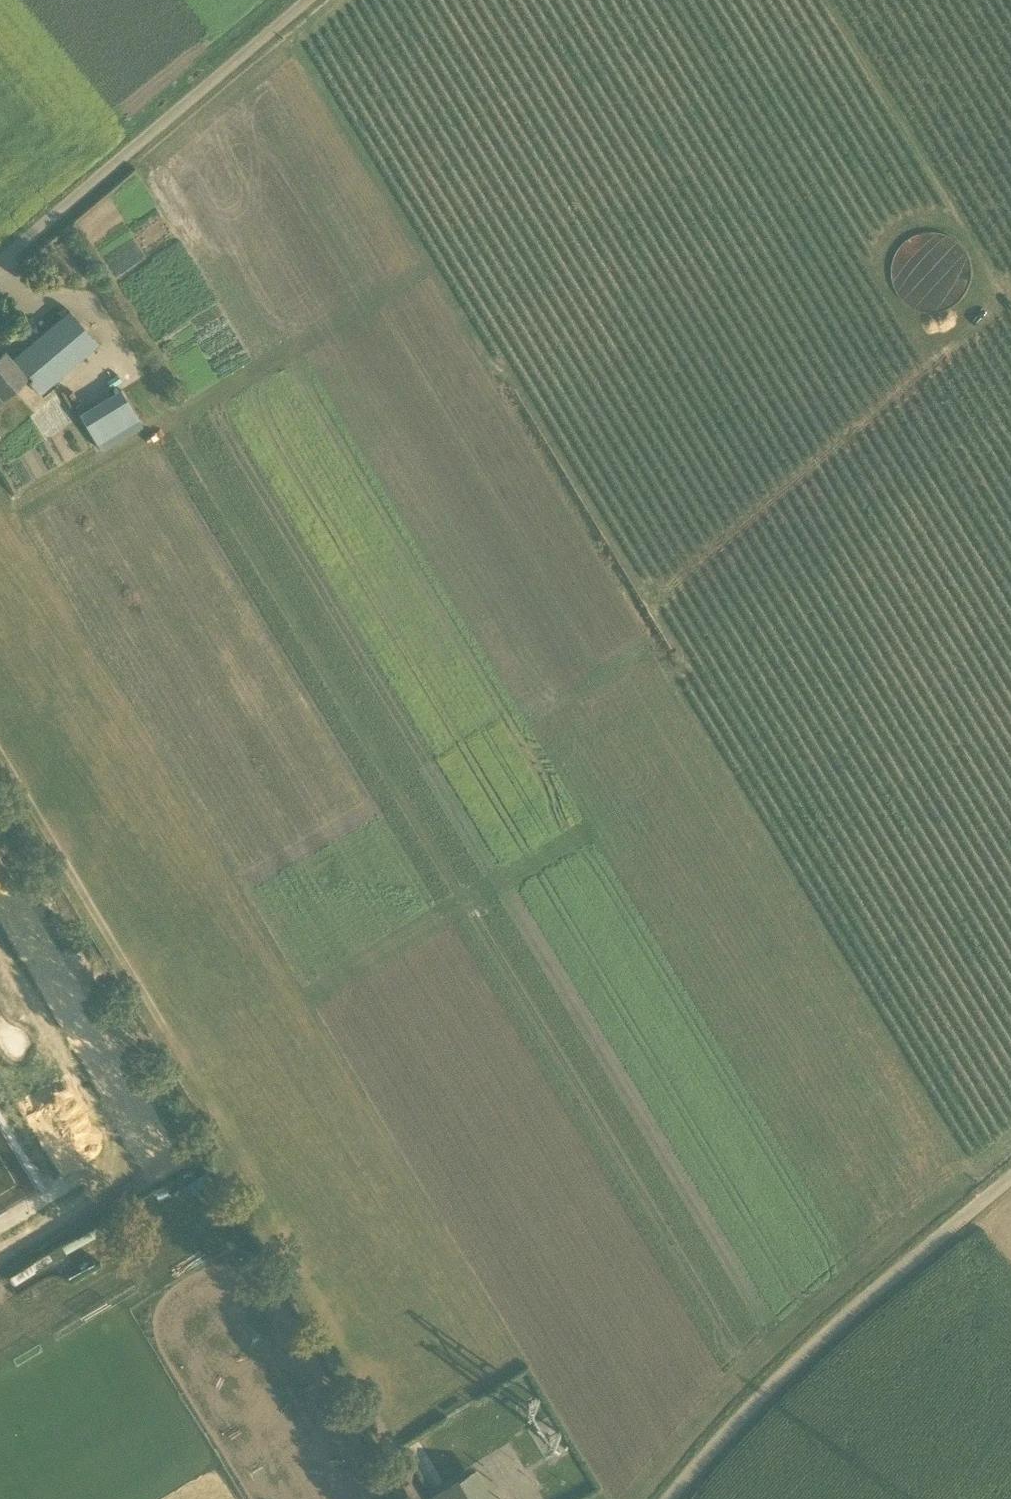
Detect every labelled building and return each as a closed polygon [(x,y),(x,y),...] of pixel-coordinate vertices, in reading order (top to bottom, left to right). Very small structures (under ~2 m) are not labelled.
[(99,345),(70,311),(32,343),(35,348),(16,365),(5,352),(0,356),(0,394),(3,398),(26,378),(41,394),(99,345)] [(97,443),(139,419),(121,389),(80,413),(97,443)] [(476,1469),(450,1486),(433,1497),(434,1498),(494,1498),(476,1469)]
